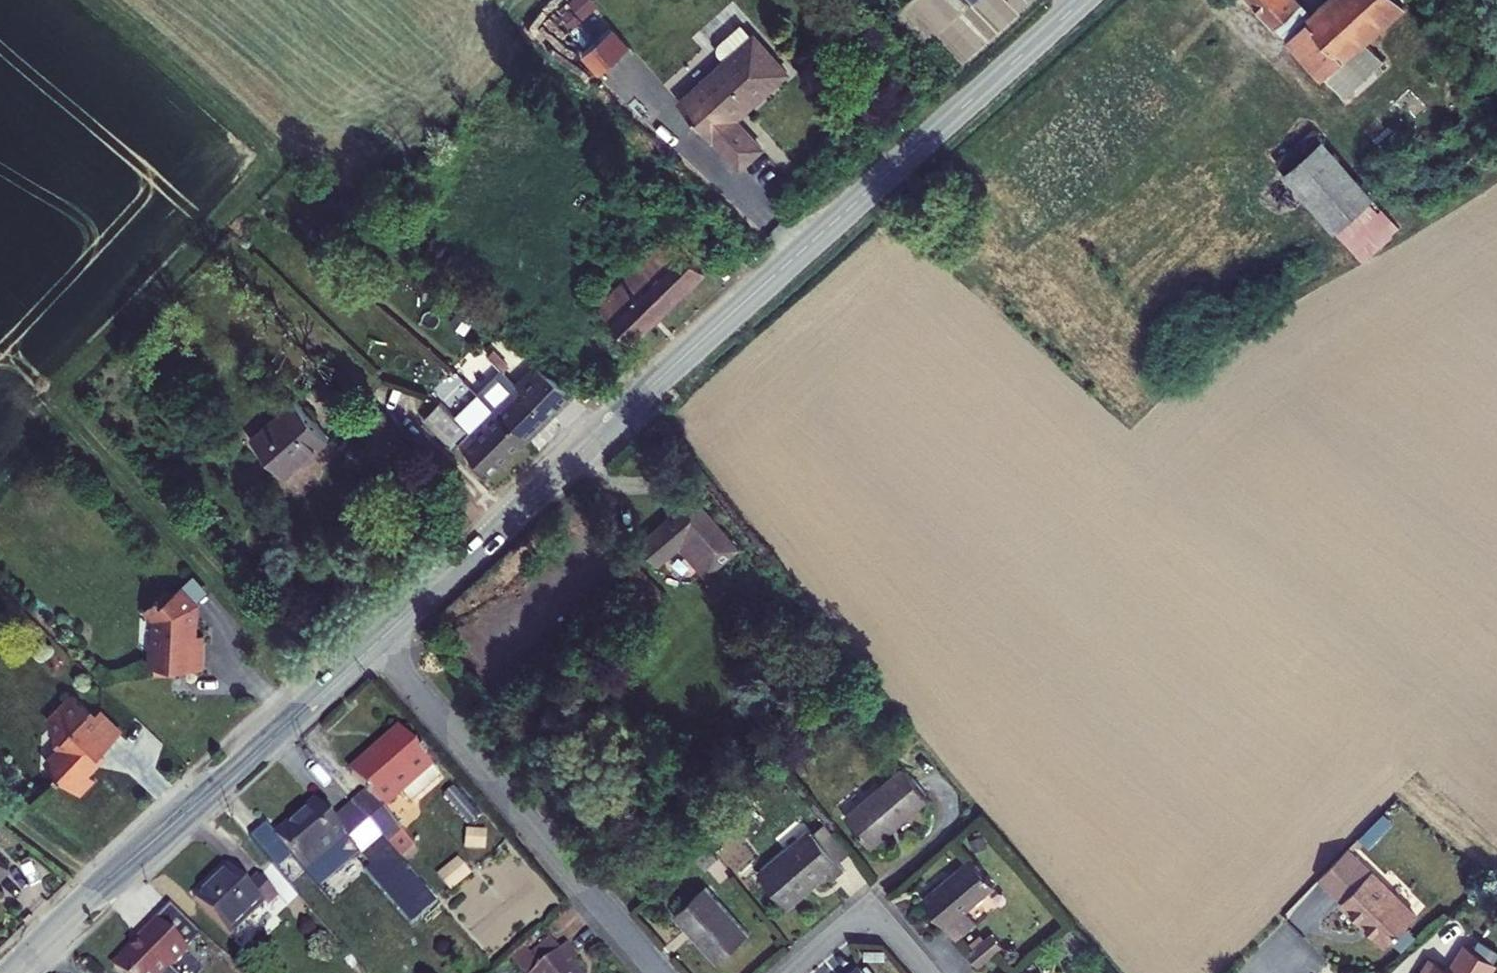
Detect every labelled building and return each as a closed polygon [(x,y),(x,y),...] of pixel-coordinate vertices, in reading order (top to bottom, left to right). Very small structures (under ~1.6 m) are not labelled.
[(559,14),(573,29),(598,6),(592,0),(574,0),(559,14)] [(1289,0),(1251,0),(1276,27),(1297,8),(1289,0)] [(1287,40),(1323,79),(1325,77),(1344,98),(1383,61),(1365,42),(1410,0),(1331,0),(1287,40)] [(752,37),(739,24),(712,49),(724,62),(752,37)] [(610,31),(596,44),(613,63),(628,49),(610,31)] [(752,37),(724,62),(679,104),(712,141),(714,139),(741,167),(761,148),(735,119),(785,73),(752,37)] [(1338,234),(1375,199),(1313,130),(1276,163),(1338,234)] [(1375,199),(1338,234),(1344,240),(1361,261),(1400,227),(1375,199)] [(720,254),(700,234),(664,269),(650,255),(597,308),(631,342),(720,254)] [(474,321),(457,311),(449,324),(466,334),(474,321)] [(487,356),(502,371),(503,372),(509,366),(493,350),(487,356)] [(493,410),(525,442),(544,425),(550,420),(552,422),(573,399),(535,368),(517,386),(493,410)] [(502,371),(478,394),(493,410),(517,386),(503,372),(502,371)] [(469,433),(493,410),(478,394),(454,418),(469,433)] [(283,476),(327,438),(294,400),(250,438),(266,456),(283,476)] [(459,443),(469,433),(454,418),(440,404),(424,420),(453,449),(459,443)] [(493,410),(469,433),(459,443),(465,449),(475,458),(469,464),(485,481),(525,442),(493,410)] [(736,550),(696,500),(642,545),(658,564),(682,545),(708,575),(736,550)] [(193,575),(178,589),(193,606),(209,592),(193,575)] [(168,597),(163,592),(144,609),(158,624),(153,630),(153,643),(149,648),(146,654),(146,670),(153,670),(154,675),(170,674),(176,670),(202,670),(203,637),(193,637),(194,622),(190,622),(190,610),(193,606),(178,589),(168,597)] [(94,778),(88,771),(106,753),(103,749),(122,730),(100,709),(97,711),(71,693),(50,715),(62,724),(58,728),(65,732),(57,742),(63,747),(48,763),(79,793),(94,778)] [(408,725),(401,731),(432,767),(439,761),(408,725)] [(369,792),(383,808),(404,791),(432,767),(401,731),(352,772),(369,792)] [(439,774),(432,767),(404,791),(410,800),(439,774)] [(929,799),(905,770),(847,818),(871,847),(929,799)] [(470,824),(478,816),(453,788),(444,795),(470,824)] [(403,831),(383,808),(369,792),(353,806),(387,845),(388,843),(403,831)] [(306,872),(346,838),(333,823),(317,803),(276,838),(292,856),(306,872)] [(333,823),(346,838),(360,853),(367,862),(387,845),(353,806),(333,823)] [(1359,836),(1369,845),(1393,820),(1384,811),(1359,836)] [(277,869),(292,856),(276,838),(265,824),(250,837),(277,869)] [(486,831),(467,830),(466,847),(485,848),(486,831)] [(414,845),(403,831),(388,843),(400,857),(414,845)] [(844,870),(810,831),(759,875),(787,908),(828,874),(833,880),(844,870)] [(984,832),(971,837),(975,848),(988,844),(984,832)] [(319,888),(360,853),(346,838),(306,872),(319,888)] [(1347,851),(1350,854),(1356,848),(1358,850),(1364,845),(1358,839),(1347,851)] [(387,845),(367,862),(372,867),(392,850),(387,845)] [(706,871),(718,860),(707,848),(695,859),(706,871)] [(1347,851),(1320,879),(1343,902),(1342,903),(1386,946),(1393,940),(1407,925),(1415,917),(1350,854),(1347,851)] [(470,873),(457,857),(437,874),(451,890),(470,873)] [(9,868),(0,858),(0,877),(9,868)] [(994,886),(972,859),(923,900),(955,938),(975,921),(965,910),(994,886)] [(229,936),(264,903),(249,887),(229,866),(194,900),(229,936)] [(249,887),(264,903),(268,907),(277,898),(258,879),(249,887)] [(750,935),(707,888),(675,916),(719,963),(750,935)] [(156,919),(187,949),(201,935),(170,904),(156,919)] [(156,919),(137,938),(140,941),(113,968),(119,972),(164,972),(169,968),(187,949),(156,919)] [(1416,934),(1407,925),(1393,940),(1402,949),(1416,934)] [(1003,945),(994,933),(969,953),(979,965),(1003,945)] [(561,952),(551,940),(518,968),(522,972),(536,972),(561,952)] [(1495,964),(1465,945),(1449,971),(1433,962),(1426,972),(1490,972),(1495,964)] [(561,952),(536,972),(576,972),(570,966),(577,959),(567,947),(561,952)]
